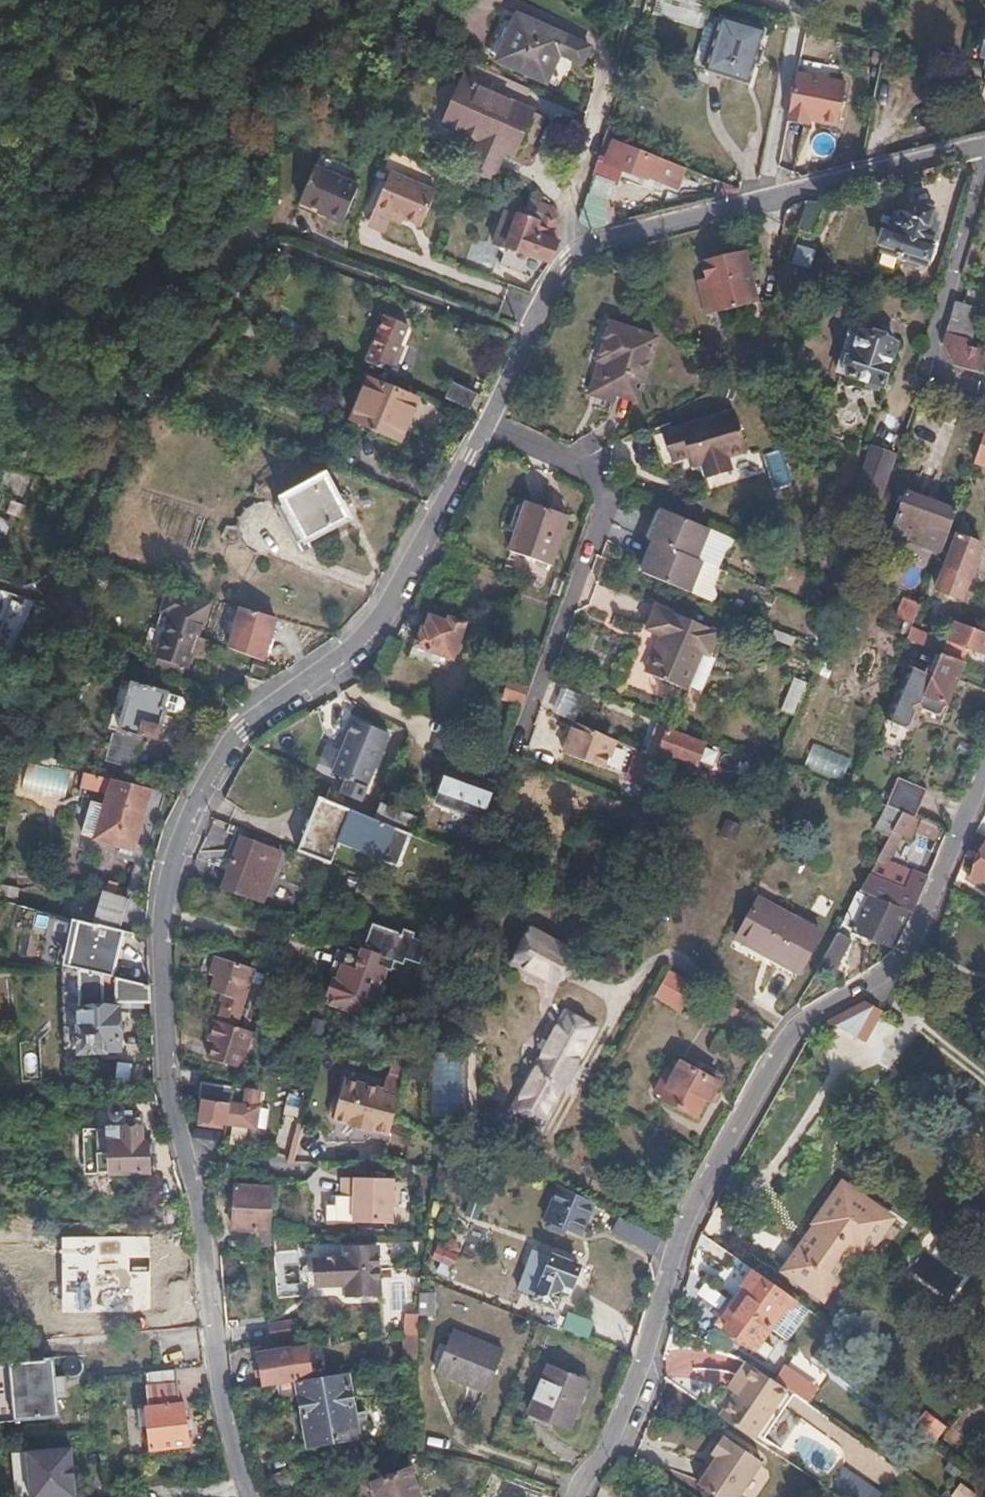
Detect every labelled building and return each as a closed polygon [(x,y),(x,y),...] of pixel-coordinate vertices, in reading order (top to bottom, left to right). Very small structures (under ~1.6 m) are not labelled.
[(578,39),(519,13),(499,59),(546,79),(560,52),(570,56),(578,39)] [(761,29),(720,17),(705,70),(746,81),(761,29)] [(848,70),(800,61),(791,103),(840,113),(848,70)] [(547,116),(461,78),(440,124),(476,140),(463,170),(492,183),(506,154),(513,157),(520,141),(534,146),(547,116)] [(675,186),(683,165),(661,157),(660,160),(618,144),(610,164),(644,178),(645,174),(675,186)] [(329,210),(348,218),(364,179),(320,161),(304,196),(331,205),(329,210)] [(396,214),(425,226),(439,193),(393,174),(377,212),(394,219),(396,214)] [(927,223),(930,212),(918,208),(915,219),(901,214),(895,232),(888,229),(882,252),(923,266),(937,226),(927,223)] [(550,260),(550,262),(554,264),(561,244),(538,234),(542,224),(523,216),(510,248),(529,256),(531,253),(550,260)] [(791,264),(810,270),(815,251),(797,245),(791,264)] [(748,304),(736,253),(692,264),(697,285),(689,287),(697,316),(748,304)] [(386,370),(406,324),(383,314),(363,360),(386,370)] [(846,376),(859,333),(849,330),(836,372),(846,376)] [(859,333),(846,376),(880,387),(895,345),(859,333)] [(611,400),(647,406),(659,341),(611,334),(605,372),(615,374),(611,400)] [(350,420),(398,440),(406,420),(401,418),(409,398),(367,380),(350,420)] [(446,398),(469,409),(475,396),(453,385),(446,398)] [(728,456),(746,451),(734,411),(664,432),(673,460),(690,455),(694,467),(704,463),(707,476),(731,469),(728,456)] [(984,429),(972,463),(984,467),(984,429)] [(878,502),(894,458),(871,448),(854,493),(878,502)] [(349,517),(325,477),(283,502),(306,541),(349,517)] [(941,550),(946,535),(955,513),(906,493),(891,534),(939,554),(941,550)] [(565,516),(523,502),(507,549),(549,564),(565,516)] [(658,510),(646,540),(652,542),(694,560),(707,530),(658,510)] [(979,547),(946,535),(941,550),(950,553),(935,593),(959,601),(979,547)] [(689,594),(701,563),(694,560),(652,542),(639,573),(689,594)] [(31,602),(0,590),(0,645),(14,650),(31,602)] [(172,616),(156,658),(184,669),(209,606),(168,592),(161,612),(172,616)] [(651,655),(691,672),(701,649),(708,652),(718,628),(654,601),(644,626),(661,632),(651,655)] [(240,610),(228,650),(262,664),(275,620),(240,610)] [(452,657),(461,622),(447,618),(446,622),(427,616),(423,629),(419,628),(415,646),(452,657)] [(984,647),(984,634),(955,622),(948,639),(982,655),(984,647)] [(906,640),(942,654),(948,639),(912,626),(906,640)] [(942,654),(906,640),(898,661),(911,667),(887,718),(909,729),(919,707),(941,717),(963,663),(942,654)] [(685,686),(691,672),(651,655),(645,669),(685,686)] [(502,680),(499,701),(523,704),(525,683),(502,680)] [(781,713),(796,719),(810,686),(794,680),(781,713)] [(109,731),(108,736),(138,745),(141,734),(157,739),(165,710),(162,710),(167,693),(132,684),(131,689),(125,688),(121,705),(126,707),(119,734),(109,731)] [(573,716),(576,691),(559,689),(555,714),(573,716)] [(354,719),(333,773),(367,786),(388,732),(354,719)] [(601,770),(612,740),(575,723),(563,756),(601,770)] [(704,747),(667,733),(659,754),(695,768),(704,747)] [(131,771),(138,745),(108,736),(101,762),(131,771)] [(804,767),(842,782),(851,757),(813,742),(804,767)] [(437,796),(483,814),(493,782),(472,773),(474,763),(462,758),(458,768),(449,766),(437,796)] [(21,791),(53,790),(52,768),(20,769),(21,791)] [(107,796),(110,782),(96,779),(85,776),(82,791),(107,796)] [(898,779),(886,808),(903,816),(914,820),(926,791),(898,779)] [(133,852),(152,792),(113,783),(104,808),(95,839),(94,840),(133,852)] [(400,866),(412,835),(376,820),(328,800),(319,796),(298,852),(330,864),(339,843),(400,866)] [(95,839),(104,808),(92,803),(82,835),(95,839)] [(937,842),(941,832),(914,820),(903,816),(880,856),(889,861),(904,833),(913,836),(916,829),(922,832),(921,835),(937,842)] [(240,838),(221,890),(261,904),(279,852),(240,838)] [(972,877),(984,883),(984,849),(972,877)] [(863,887),(874,893),(910,915),(911,915),(922,891),(908,885),(903,895),(897,891),(900,886),(872,870),(863,887)] [(422,966),(444,909),(390,887),(366,945),(371,947),(369,953),(363,951),(356,971),(341,965),(328,1003),(369,1019),(388,969),(393,972),(396,963),(405,967),(407,961),(422,966)] [(101,891),(93,925),(120,932),(128,899),(101,891)] [(892,948),(910,915),(874,893),(855,928),(892,948)] [(777,963),(800,921),(759,899),(737,940),(777,963)] [(109,976),(120,932),(93,925),(74,920),(63,966),(77,968),(102,974),(109,976)] [(822,933),(800,921),(777,963),(799,975),(822,933)] [(848,925),(843,922),(815,972),(823,976),(827,968),(835,972),(853,936),(845,932),(848,925)] [(518,931),(505,968),(556,985),(568,948),(518,931)] [(233,1027),(251,971),(211,957),(206,975),(210,976),(207,992),(222,997),(215,1022),(211,1020),(205,1039),(211,1042),(204,1060),(239,1072),(246,1054),(239,1051),(245,1032),(233,1027)] [(103,1008),(102,974),(77,968),(80,1050),(104,1051),(103,1047),(120,1046),(119,1007),(103,1008)] [(677,1013),(692,985),(668,972),(653,1000),(677,1013)] [(115,1004),(149,1004),(148,985),(114,977),(115,1004)] [(831,1024),(865,1042),(880,1015),(863,1005),(829,1022),(831,1024)] [(239,1051),(246,1054),(253,1034),(245,1032),(239,1051)] [(462,1059),(431,1057),(429,1114),(460,1115),(462,1059)] [(545,1059),(514,1112),(541,1127),(571,1074),(545,1059)] [(704,1103),(707,1106),(718,1086),(682,1066),(661,1102),(694,1120),(704,1103)] [(385,1141),(390,1123),(400,1087),(381,1082),(378,1093),(339,1084),(335,1097),(326,1102),(322,1118),(326,1126),(346,1130),(345,1135),(368,1140),(369,1136),(385,1141)] [(199,1084),(197,1100),(201,1100),(228,1104),(233,1089),(199,1084)] [(243,1106),(228,1104),(201,1100),(198,1124),(219,1128),(219,1124),(254,1129),(258,1092),(245,1090),(243,1106)] [(86,1174),(148,1174),(149,1144),(142,1144),(142,1129),(139,1129),(140,1115),(137,1113),(124,1113),(121,1107),(119,1106),(116,1106),(114,1106),(112,1108),(111,1110),(110,1112),(110,1115),(111,1117),(113,1118),(114,1129),(86,1130),(86,1174)] [(392,1178),(340,1175),(339,1193),(353,1193),(351,1221),(389,1223),(392,1178)] [(269,1245),(270,1235),(273,1190),(237,1186),(233,1230),(261,1233),(260,1244),(269,1245)] [(861,1260),(891,1221),(842,1187),(815,1226),(817,1228),(785,1274),(823,1301),(855,1256),(861,1260)] [(581,1238),(594,1206),(560,1188),(545,1223),(549,1225),(546,1234),(559,1240),(563,1231),(581,1238)] [(610,1233),(654,1256),(661,1242),(616,1218),(610,1233)] [(436,1244),(425,1269),(448,1278),(458,1253),(436,1244)] [(563,1284),(574,1288),(582,1265),(554,1254),(554,1255),(536,1248),(519,1289),(537,1296),(537,1297),(555,1305),(563,1284)] [(315,1259),(312,1263),(313,1283),(318,1288),(342,1287),(343,1300),(379,1298),(379,1291),(377,1250),(346,1251),(347,1258),(333,1259),(332,1255),(323,1256),(323,1259),(315,1259)] [(758,1274),(736,1305),(771,1331),(785,1341),(801,1319),(785,1307),(792,1299),(758,1274)] [(177,1329),(199,1327),(194,1279),(172,1281),(177,1329)] [(394,1290),(379,1291),(379,1298),(380,1315),(396,1314),(394,1290)] [(432,1316),(433,1293),(417,1292),(416,1316),(432,1316)] [(764,1340),(771,1331),(736,1305),(727,1318),(732,1322),(725,1331),(766,1361),(775,1348),(764,1340)] [(585,1339),(592,1321),(566,1311),(559,1329),(585,1339)] [(400,1357),(415,1357),(417,1313),(402,1312),(400,1357)] [(435,1371),(487,1391),(503,1353),(451,1333),(435,1371)] [(264,1387),(297,1383),(309,1381),(304,1347),(289,1348),(290,1353),(259,1358),(264,1387)] [(246,1363),(245,1352),(227,1353),(229,1365),(246,1363)] [(0,1363),(0,1424),(59,1418),(57,1398),(65,1398),(63,1378),(56,1378),(54,1359),(0,1363)] [(744,1387),(739,1395),(772,1417),(789,1392),(748,1365),(736,1381),(744,1387)] [(358,1438),(347,1375),(309,1381),(297,1383),(308,1448),(358,1438)] [(572,1432),(590,1386),(568,1377),(550,1423),(572,1432)] [(178,1405),(176,1384),(144,1387),(151,1450),(188,1446),(184,1405),(178,1405)] [(739,1395),(722,1419),(755,1442),(772,1417),(739,1395)] [(721,1438),(711,1454),(717,1459),(698,1486),(713,1496),(739,1496),(761,1464),(728,1441),(727,1442),(721,1438)] [(27,1453),(31,1496),(76,1496),(72,1449),(27,1453)] [(27,1453),(12,1454),(16,1496),(31,1496),(27,1453)] [(410,1469),(373,1480),(375,1484),(371,1487),(373,1496),(417,1496),(410,1469)] [(828,1492),(836,1496),(869,1496),(872,1493),(842,1472),(828,1492)] [(261,1483),(266,1494),(293,1486),(290,1476),(261,1483)]
